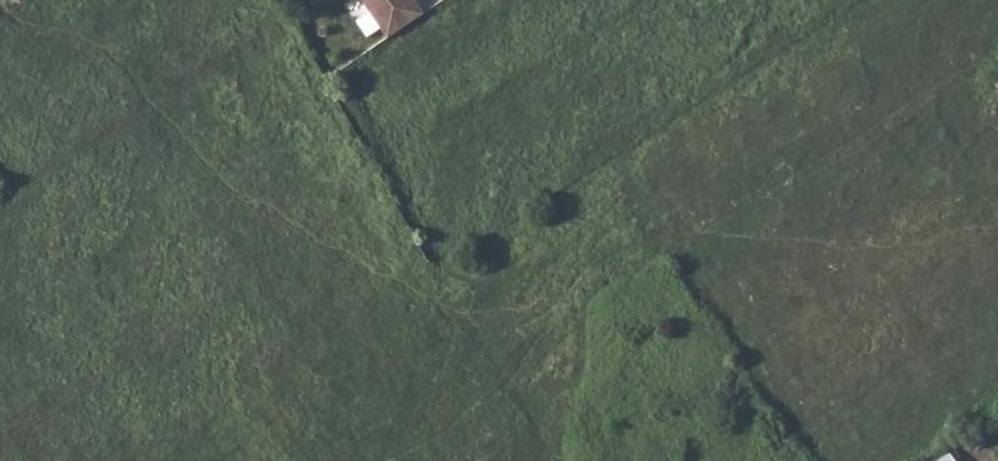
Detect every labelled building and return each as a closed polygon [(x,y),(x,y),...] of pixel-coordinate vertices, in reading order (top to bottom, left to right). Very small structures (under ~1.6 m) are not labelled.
[(378,33),(414,8),(409,0),(356,0),(378,33)] [(378,33),(385,42),(421,18),(414,8),(378,33)] [(954,452),(940,460),(960,460),(954,452)]
